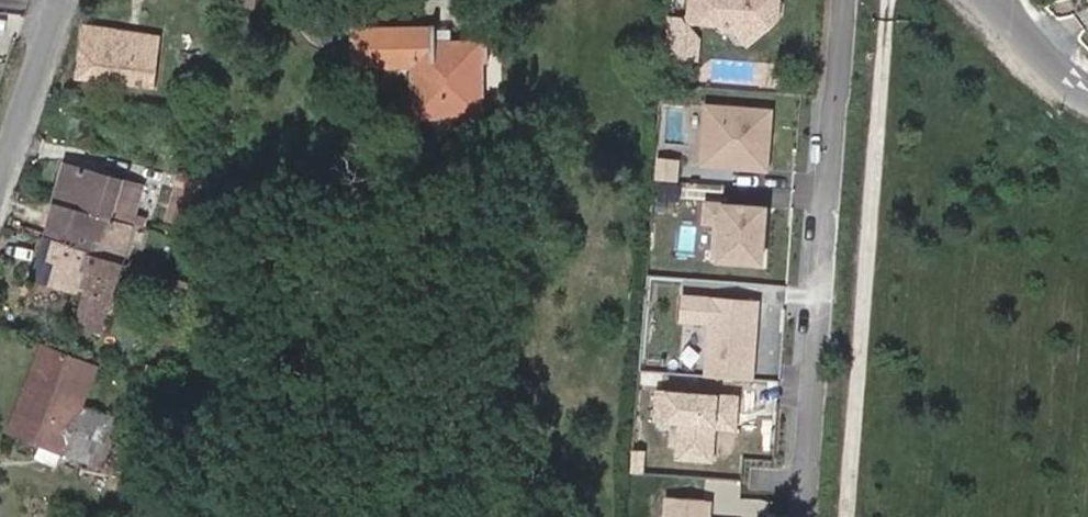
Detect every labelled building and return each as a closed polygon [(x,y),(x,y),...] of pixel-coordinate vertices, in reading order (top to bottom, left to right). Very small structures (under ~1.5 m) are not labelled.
[(251,14),(253,0),(235,0),(233,12),(251,14)] [(689,9),(688,35),(723,37),(739,38),(746,38),(755,49),(769,38),(770,27),(770,18),(776,14),(765,0),(762,0),(762,1),(746,1),(745,0),(690,0),(689,9)] [(770,27),(769,38),(785,24),(776,14),(770,18),(770,27)] [(151,95),(156,43),(82,32),(76,85),(151,95)] [(461,76),(478,76),(484,73),(484,54),(448,51),(433,51),(433,35),(351,33),(350,72),(374,73),(410,74),(409,108),(408,126),(477,129),(478,106),(473,106),(470,106),(460,106),(461,76)] [(447,36),(433,35),(433,51),(448,51),(447,36)] [(683,38),(665,37),(662,71),(695,73),(697,54),(683,38)] [(739,38),(723,37),(723,43),(744,44),(751,53),(755,49),(746,38),(739,38)] [(473,106),(478,106),(478,76),(461,76),(460,106),(470,106),(473,106)] [(766,179),(770,120),(705,115),(701,162),(713,176),(766,179)] [(57,209),(129,233),(138,198),(67,174),(57,209)] [(116,279),(129,233),(57,209),(44,253),(116,279)] [(761,272),(765,217),(705,213),(704,232),(716,233),(713,269),(761,272)] [(99,343),(116,279),(44,253),(36,279),(78,293),(66,334),(99,343)] [(753,388),(759,309),(683,304),(681,330),(710,332),(706,385),(753,388)] [(64,414),(78,420),(93,378),(41,356),(20,413),(59,430),(64,414)] [(739,422),(741,404),(661,398),(659,427),(683,428),(681,465),(715,467),(717,434),(734,435),(735,422),(739,422)] [(133,444),(78,420),(64,414),(59,430),(20,413),(10,440),(119,487),(133,444)] [(739,501),(741,478),(713,475),(711,498),(739,501)] [(709,507),(669,505),(669,516),(708,516),(709,507)]
